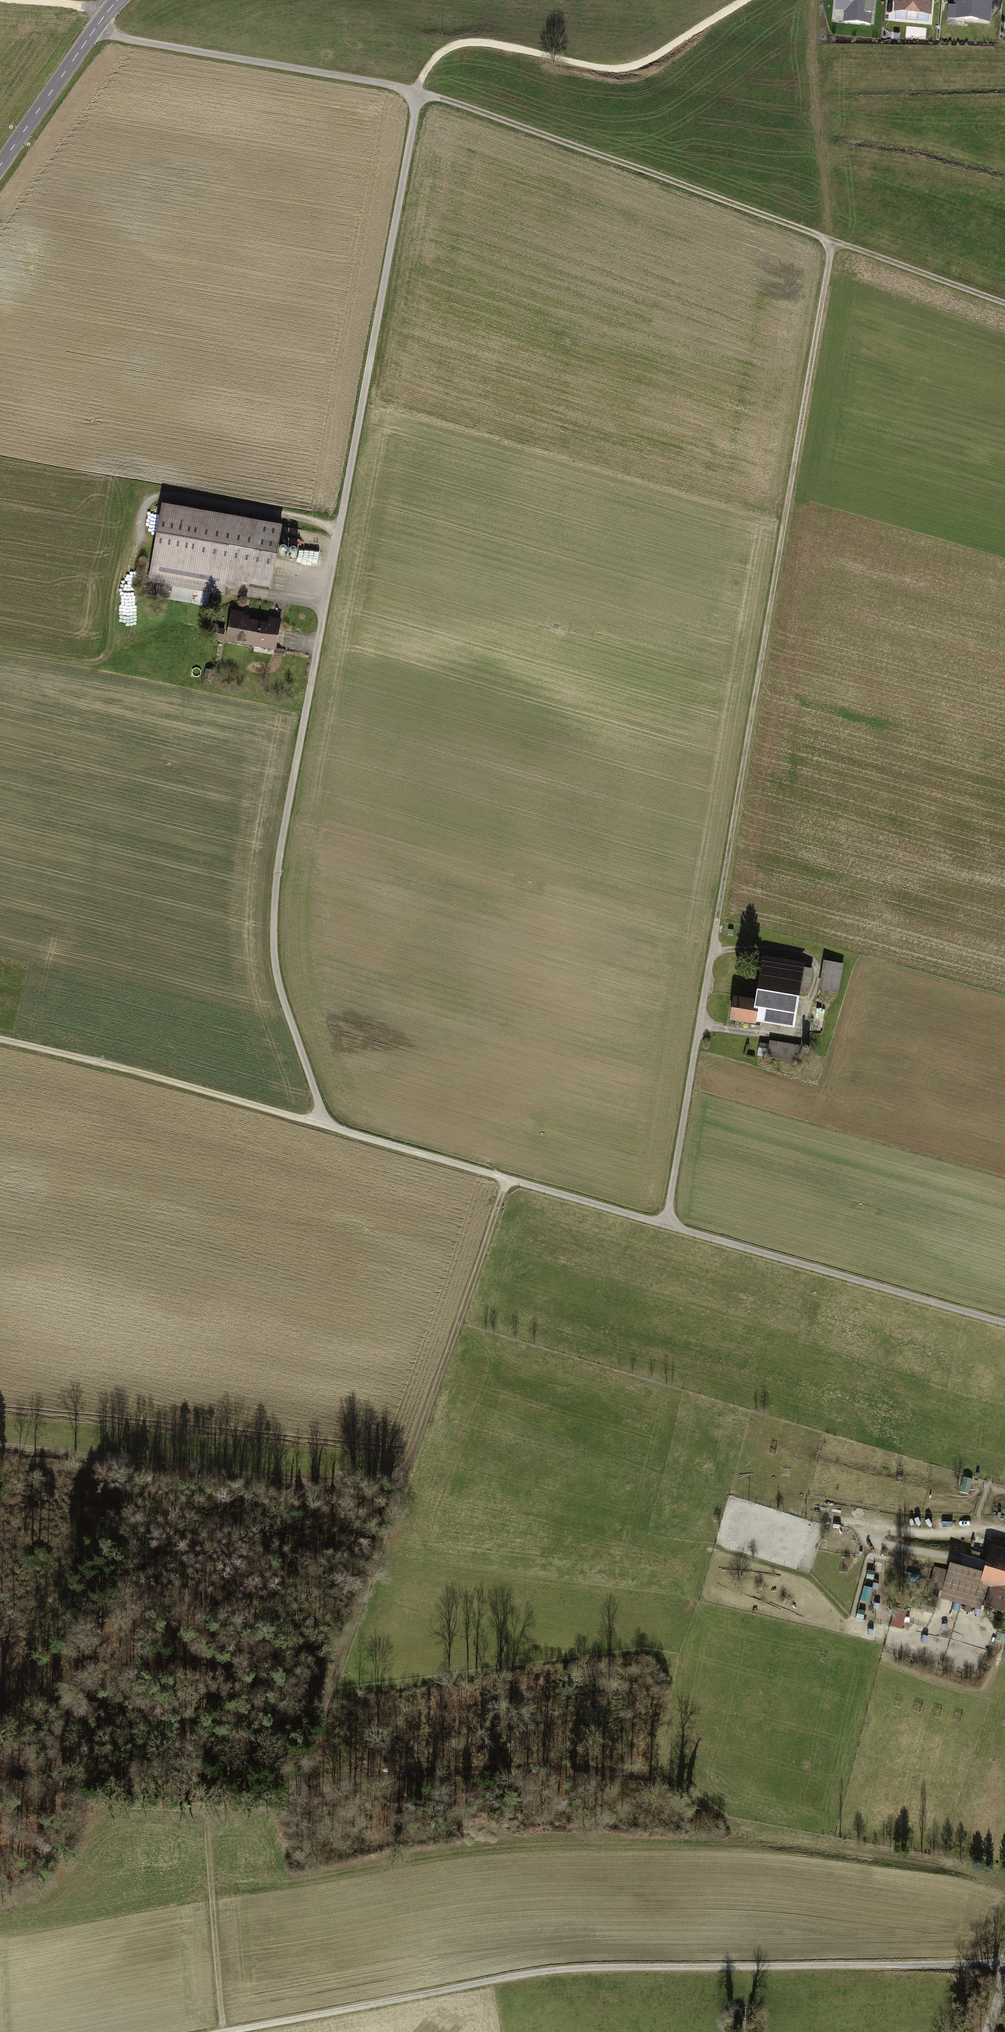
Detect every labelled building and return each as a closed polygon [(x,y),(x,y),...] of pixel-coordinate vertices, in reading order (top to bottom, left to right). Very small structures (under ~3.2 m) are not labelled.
[(845,24),(872,27),(874,0),(836,0),(835,10),(846,11),(845,24)] [(894,11),(907,12),(907,21),(919,22),(920,13),(933,14),(934,0),(895,0),(894,11)] [(953,5),(949,5),(947,19),(991,24),(994,0),(954,0),(953,5)] [(282,525),(163,504),(149,583),(225,597),(227,588),(239,591),(241,582),(271,588),(282,525)] [(232,611),(227,641),(277,650),(282,620),(270,617),(269,622),(244,618),(245,614),(232,611)] [(225,629),(214,627),(212,639),(223,641),(225,629)] [(214,671),(205,669),(203,680),(212,681),(214,671)] [(804,962),(764,957),(758,1001),(734,997),(730,1022),(759,1026),(759,1023),(795,1028),(804,962)] [(844,965),(824,962),(820,992),(840,994),(844,965)] [(807,1048),(770,1042),(769,1046),(760,1044),(758,1058),(804,1066),(807,1048)] [(941,1598),(961,1604),(982,1609),(988,1586),(992,1587),(987,1606),(1004,1611),(1004,1548),(993,1544),(986,1571),(951,1561),(949,1570),(935,1566),(929,1588),(943,1592),(941,1598)] [(864,1589),(861,1601),(869,1603),(873,1588),(865,1586),(864,1589)] [(893,1618),(891,1626),(902,1630),(908,1611),(897,1607),(893,1618)] [(859,1610),(857,1618),(864,1620),(866,1612),(859,1610)]
